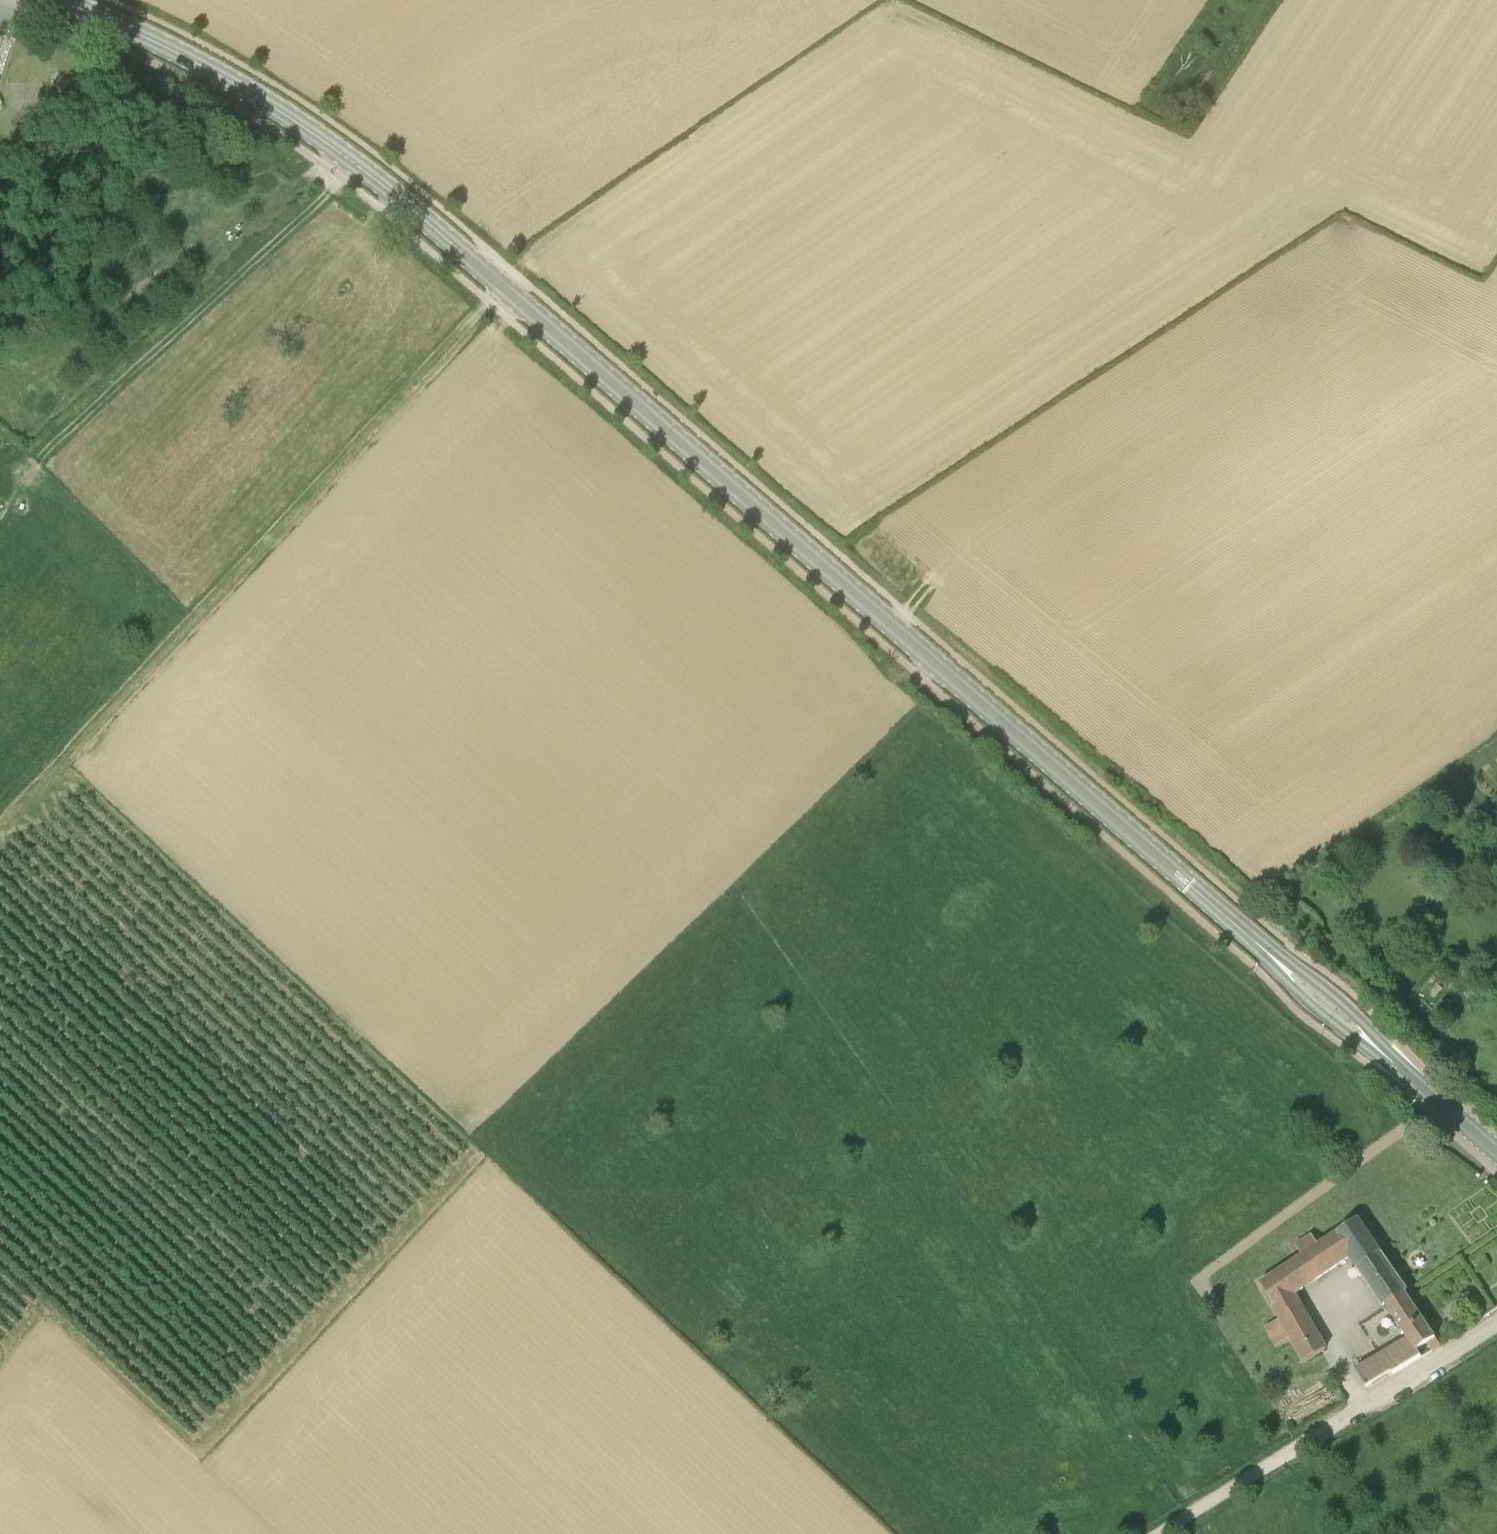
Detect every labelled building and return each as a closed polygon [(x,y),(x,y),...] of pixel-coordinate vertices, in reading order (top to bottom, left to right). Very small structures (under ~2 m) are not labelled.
[(1275,1307),(1282,1319),(1303,1308),(1295,1294),(1351,1257),(1370,1285),(1393,1269),(1358,1219),(1348,1225),(1338,1232),(1337,1231),(1261,1282),(1276,1305),(1274,1306),(1275,1307)] [(1423,1319),(1405,1293),(1407,1291),(1393,1269),(1370,1285),(1384,1307),(1386,1305),(1404,1332),(1423,1319)] [(1306,1362),(1326,1349),(1319,1336),(1303,1308),(1282,1319),(1306,1362)] [(1394,1374),(1422,1357),(1418,1350),(1436,1338),(1423,1319),(1404,1332),(1409,1338),(1356,1370),(1367,1388),(1393,1373),(1394,1374)]
